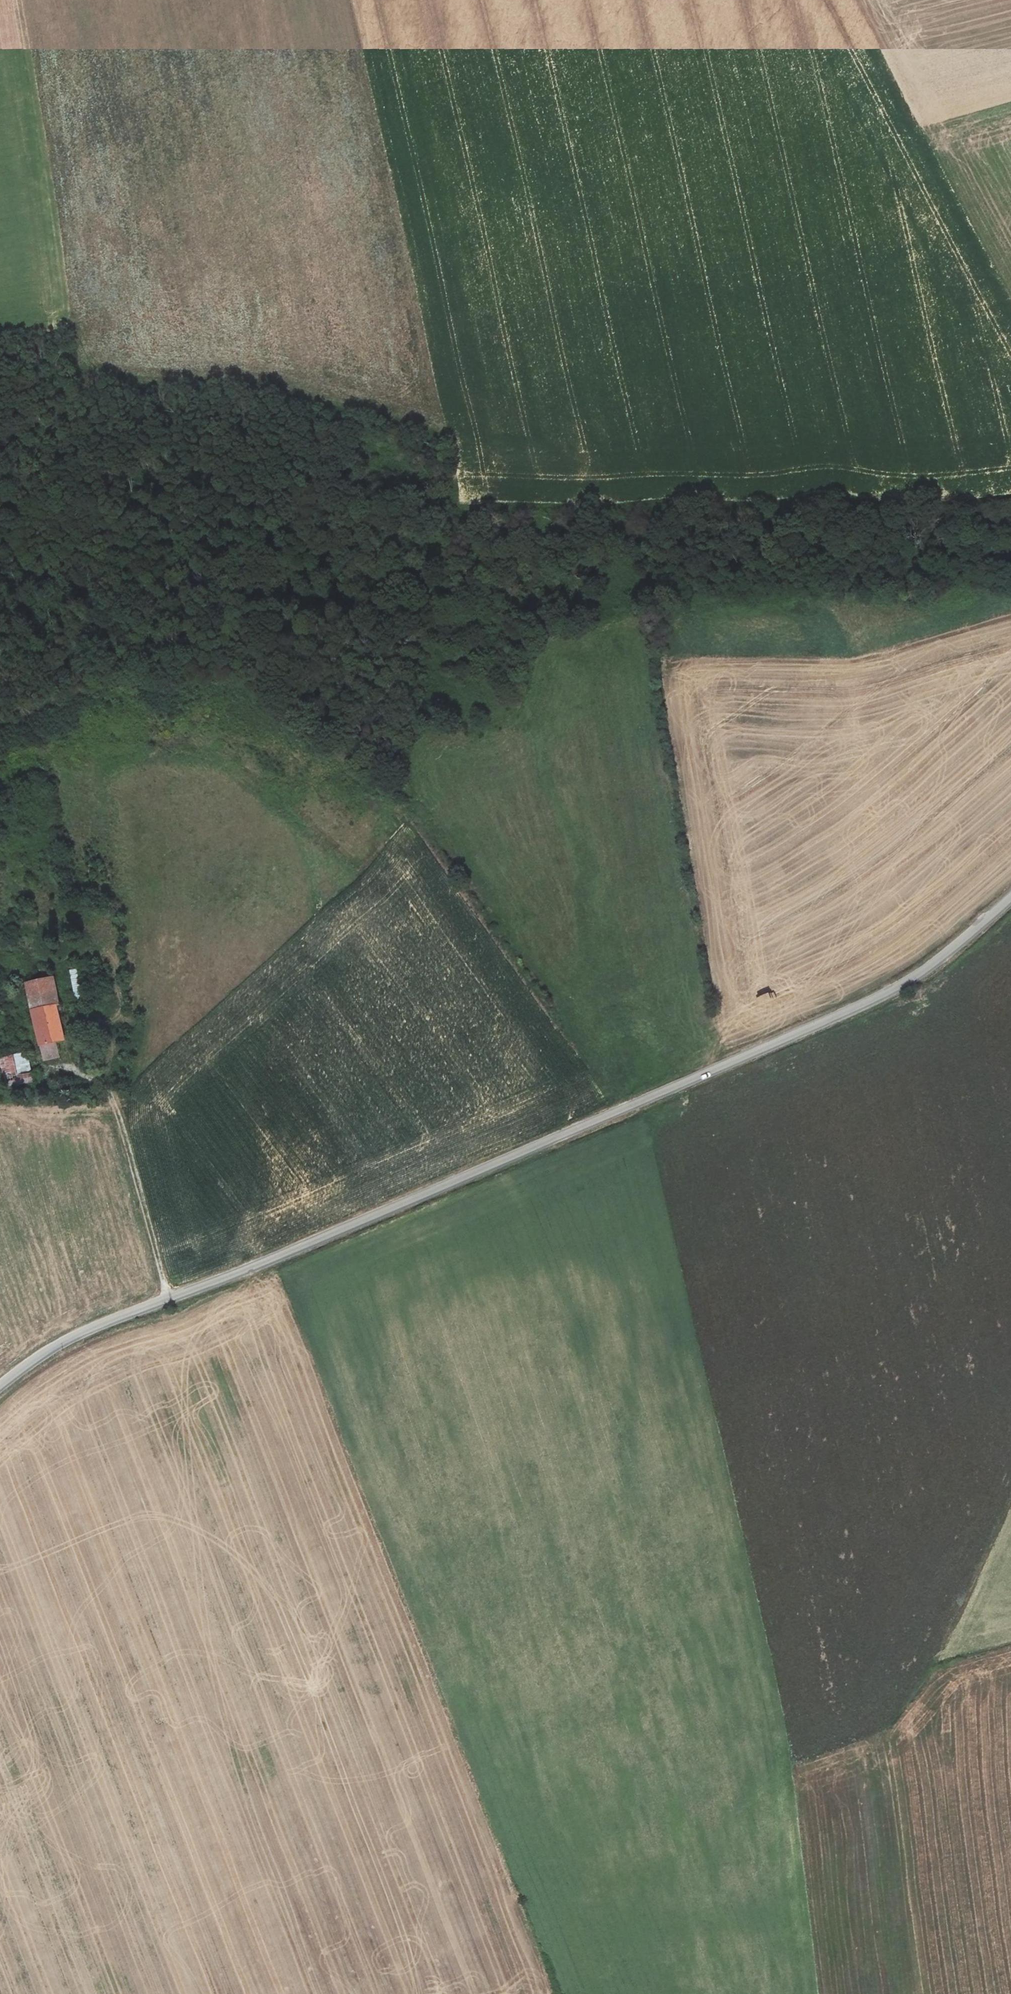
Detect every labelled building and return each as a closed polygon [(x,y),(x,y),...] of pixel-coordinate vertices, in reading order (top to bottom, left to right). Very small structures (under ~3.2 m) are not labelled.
[(75,1001),(83,1000),(76,968),(68,970),(75,1001)] [(14,979),(16,986),(28,1048),(41,1045),(52,1042),(41,973),(14,979)] [(43,1056),(41,1045),(28,1048),(29,1054),(30,1059),(43,1056)] [(1,1068),(6,1088),(35,1080),(27,1051),(0,1058),(0,1068),(1,1068)]
